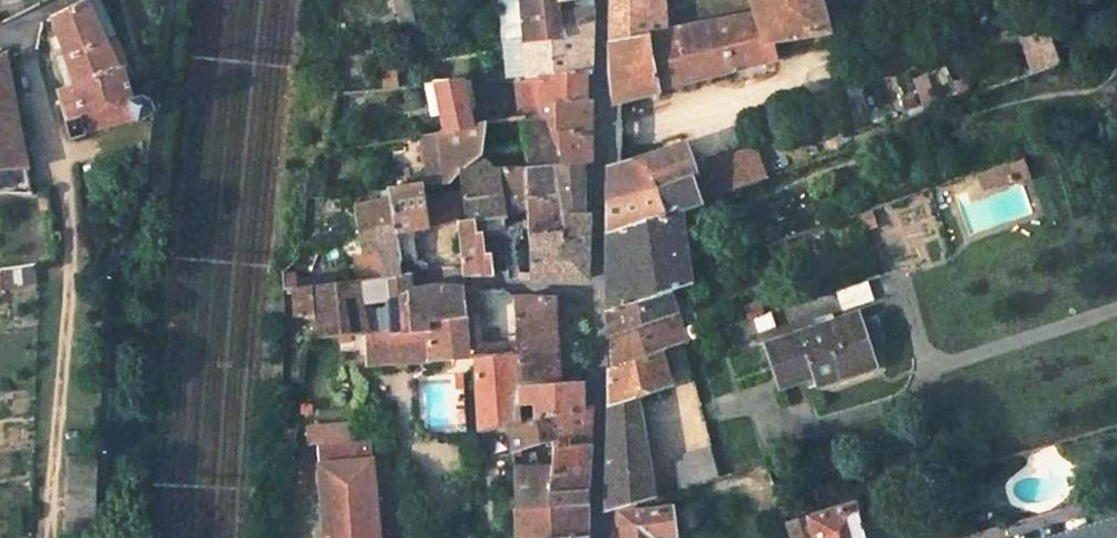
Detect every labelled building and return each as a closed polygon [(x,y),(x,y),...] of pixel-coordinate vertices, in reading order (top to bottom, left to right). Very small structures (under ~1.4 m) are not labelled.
[(71,139),(84,135),(82,126),(135,111),(138,119),(155,111),(151,101),(140,98),(132,105),(118,73),(132,64),(98,0),(88,0),(48,20),(73,83),(57,90),(71,139)] [(520,39),(590,20),(590,0),(516,0),(520,39)] [(615,108),(666,93),(665,89),(772,62),(768,46),(824,33),(816,0),(749,0),(755,21),(666,33),(663,0),(608,0),(608,76),(615,108)] [(943,40),(964,33),(955,0),(933,0),(943,40)] [(520,39),(525,77),(585,74),(589,74),(590,20),(520,39)] [(1024,70),(1053,66),(1049,43),(1020,47),(1024,70)] [(28,195),(1,44),(0,46),(0,196),(28,195)] [(511,77),(519,115),(551,113),(552,107),(584,103),(585,74),(525,77),(511,77)] [(432,82),(442,130),(469,125),(459,80),(432,82)] [(519,115),(520,152),(555,150),(555,139),(588,135),(589,103),(584,103),(552,107),(551,113),(519,115)] [(480,123),(481,151),(497,149),(498,153),(520,152),(519,115),(480,123)] [(440,162),(441,177),(447,177),(456,170),(481,151),(480,123),(469,125),(442,130),(416,136),(418,144),(433,143),(435,162),(440,162)] [(520,152),(521,165),(582,165),(587,164),(588,135),(555,139),(555,150),(520,152)] [(606,168),(606,202),(631,194),(690,174),(699,202),(707,199),(765,180),(754,148),(689,170),(680,146),(615,166),(606,168)] [(456,170),(459,215),(475,215),(500,216),(500,213),(499,191),(493,191),(494,166),(481,151),(456,170)] [(1003,165),(1009,183),(1028,177),(1022,159),(1003,165)] [(494,166),(493,191),(499,191),(522,187),(521,165),(494,166)] [(523,207),(524,220),(560,215),(582,212),(582,165),(521,165),(522,187),(523,207)] [(979,173),(985,191),(1009,183),(1003,165),(979,173)] [(606,233),(606,313),(668,287),(685,280),(676,210),(699,202),(690,174),(631,194),(637,221),(606,233)] [(386,198),(398,259),(413,257),(410,226),(425,223),(418,178),(384,185),(386,198)] [(499,191),(500,213),(523,207),(522,187),(499,191)] [(606,202),(606,233),(637,221),(631,194),(606,202)] [(378,250),(380,277),(385,276),(400,275),(399,267),(398,259),(386,198),(351,207),(356,236),(359,252),(378,250)] [(560,234),(560,262),(585,262),(587,212),(582,212),(560,215),(560,234)] [(451,215),(460,273),(477,273),(489,273),(489,253),(481,252),(481,229),(475,230),(475,215),(459,215),(451,215)] [(475,215),(475,230),(481,229),(489,230),(500,230),(500,223),(500,216),(475,215)] [(519,230),(520,239),(526,240),(525,236),(560,234),(560,215),(524,220),(519,221),(519,230)] [(503,272),(503,275),(511,275),(509,232),(519,230),(519,221),(500,223),(500,230),(503,272)] [(528,276),(528,281),(560,281),(585,281),(585,262),(560,262),(560,234),(525,236),(526,240),(528,276)] [(316,312),(317,338),(364,332),(408,327),(408,291),(408,282),(407,273),(400,275),(385,276),(384,305),(372,306),(373,322),(362,323),(361,305),(316,312)] [(292,288),(295,316),(316,312),(361,305),(360,279),(316,285),(292,288)] [(830,289),(835,307),(866,297),(860,280),(840,287),(830,289)] [(364,332),(365,361),(463,355),(460,299),(472,299),(471,283),(442,282),(408,291),(408,327),(364,332)] [(606,313),(606,339),(674,311),(668,287),(606,313)] [(510,351),(510,388),(515,388),(554,385),(552,300),(510,297),(510,342),(510,351)] [(460,299),(463,355),(472,354),(475,354),(475,340),(472,299),(460,299)] [(756,343),(768,387),(813,373),(817,382),(863,368),(856,345),(850,327),(846,314),(756,343)] [(850,327),(856,345),(870,342),(865,322),(850,327)] [(480,428),(481,454),(510,454),(508,425),(515,423),(515,409),(515,388),(510,388),(510,351),(490,350),(490,342),(490,324),(480,323),(481,340),(475,340),(475,354),(472,354),(475,428),(480,428)] [(672,344),(684,378),(693,374),(681,341),(672,344)] [(490,342),(490,350),(510,351),(510,342),(490,342)] [(666,346),(677,380),(684,378),(672,344),(666,346)] [(625,506),(625,537),(672,537),(675,537),(673,508),(667,508),(667,492),(664,493),(661,481),(650,485),(638,430),(629,428),(635,391),(670,380),(661,348),(605,368),(605,512),(611,511),(625,506)] [(515,388),(515,409),(529,405),(530,419),(548,415),(578,408),(578,383),(554,385),(515,388)] [(375,404),(376,389),(366,390),(367,406),(375,404)] [(549,462),(550,492),(585,491),(586,453),(587,407),(578,408),(548,415),(549,458),(549,462)] [(510,454),(513,506),(585,504),(585,491),(550,492),(549,462),(533,463),(533,444),(541,444),(541,458),(549,458),(548,415),(530,419),(515,423),(508,425),(510,454)] [(369,441),(321,445),(326,537),(376,537),(369,441)] [(666,466),(673,490),(718,475),(707,444),(678,454),(681,460),(666,466)] [(914,484),(916,495),(930,491),(926,480),(914,484)] [(851,503),(805,517),(811,537),(861,537),(851,503)] [(515,537),(584,537),(585,504),(513,506),(515,537)] [(790,537),(800,537),(795,520),(786,522),(790,537)]
